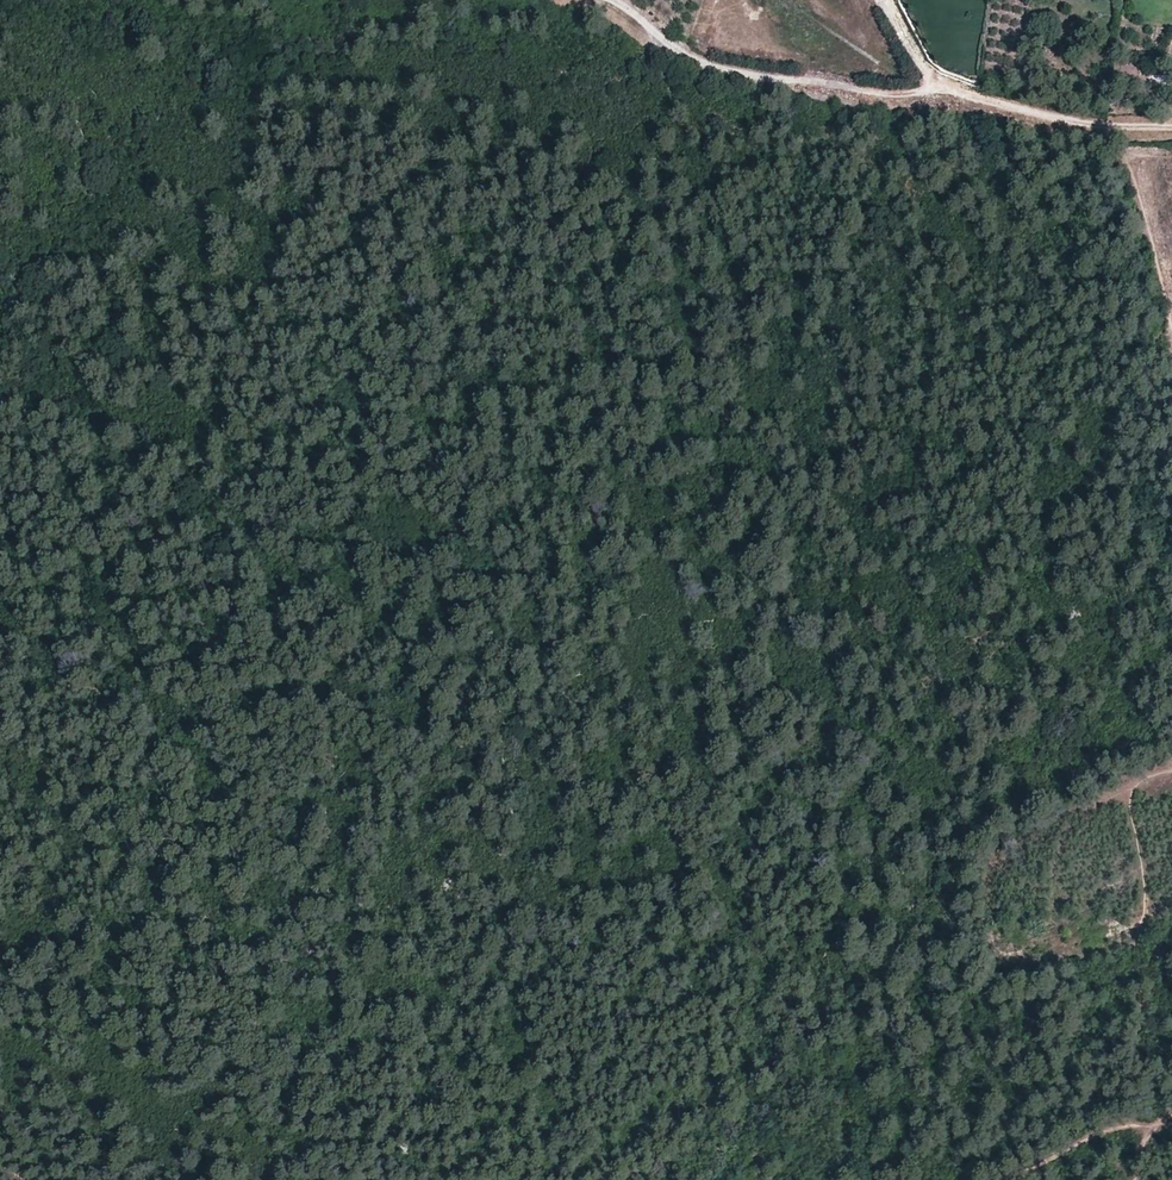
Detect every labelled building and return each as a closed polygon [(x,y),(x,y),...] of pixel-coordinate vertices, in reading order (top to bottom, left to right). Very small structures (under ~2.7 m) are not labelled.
[(975,72),(977,62),(968,60),(965,70),(975,72)]
